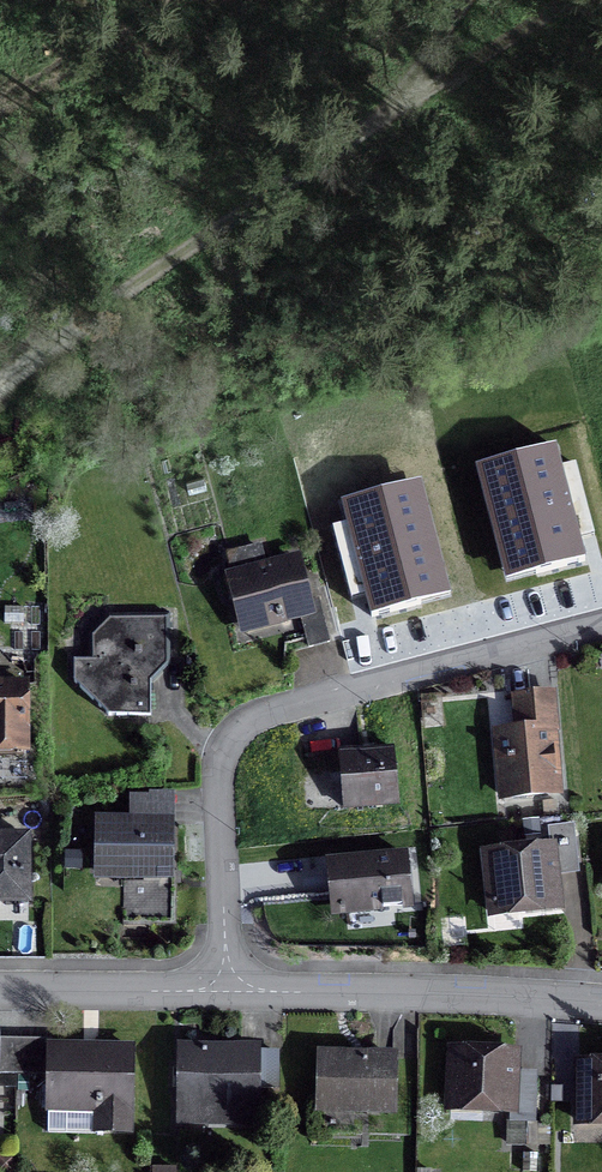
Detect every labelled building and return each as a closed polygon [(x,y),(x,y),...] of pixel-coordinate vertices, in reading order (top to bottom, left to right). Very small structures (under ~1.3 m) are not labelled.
[(253,573),(230,579),(242,624),(271,616),(273,622),(298,615),(307,649),(327,643),(316,601),(304,605),(293,563),(275,568),(275,565),(252,571),(253,573)] [(72,683),(106,717),(148,717),(148,658),(167,658),(167,616),(118,617),(104,631),(105,653),(96,661),(72,661),(72,683)] [(0,686),(0,751),(24,751),(23,686),(0,686)] [(555,794),(546,694),(513,697),(516,732),(496,734),(502,799),(555,794)] [(338,755),(342,809),(395,805),(390,751),(338,755)] [(129,871),(129,877),(169,878),(170,826),(135,825),(135,822),(95,821),(94,870),(129,871)] [(549,848),(483,855),(490,916),(556,909),(552,867),(574,865),(570,827),(547,829),(549,848)] [(0,839),(0,900),(25,900),(25,839),(0,839)] [(406,858),(333,866),(337,913),(410,906),(406,858)] [(14,1075),(15,1041),(0,1041),(0,1075),(14,1075)] [(48,1048),(48,1042),(15,1041),(14,1075),(47,1076),(48,1048)] [(127,1133),(129,1049),(48,1048),(47,1076),(47,1110),(94,1111),(94,1132),(127,1133)] [(256,1053),(256,1050),(177,1049),(177,1123),(206,1124),(206,1108),(255,1108),(255,1089),(273,1089),(273,1054),(256,1053)] [(512,1083),(513,1055),(451,1052),(448,1109),(509,1112),(508,1145),(523,1146),(524,1123),(532,1123),(533,1084),(512,1083)] [(352,1056),(318,1055),(316,1104),(352,1105),(352,1112),(392,1112),(393,1060),(352,1059),(352,1056)] [(577,1066),(576,1123),(601,1123),(601,1066),(577,1066)]
